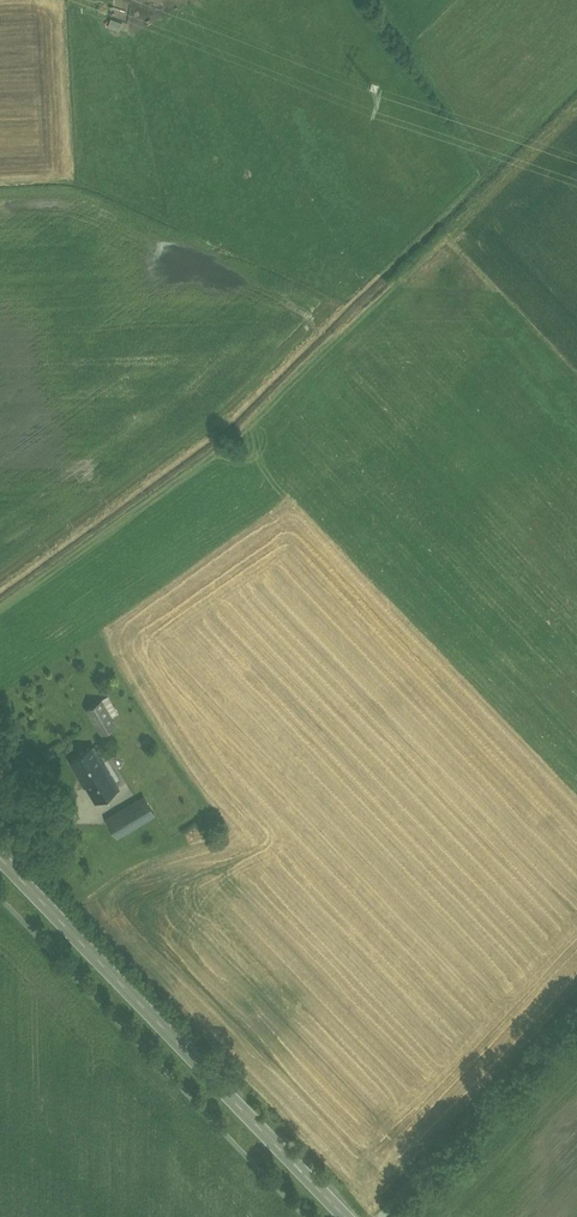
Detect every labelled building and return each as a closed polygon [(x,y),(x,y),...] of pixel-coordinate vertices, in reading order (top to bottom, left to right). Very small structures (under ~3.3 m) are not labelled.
[(113,18),(110,26),(122,30),(125,22),(113,18)] [(102,700),(87,709),(102,733),(116,724),(102,700)] [(92,744),(70,757),(80,774),(82,773),(102,762),(92,744)] [(102,762),(82,773),(89,785),(109,773),(102,762)] [(146,798),(108,819),(117,835),(155,814),(146,798)]
